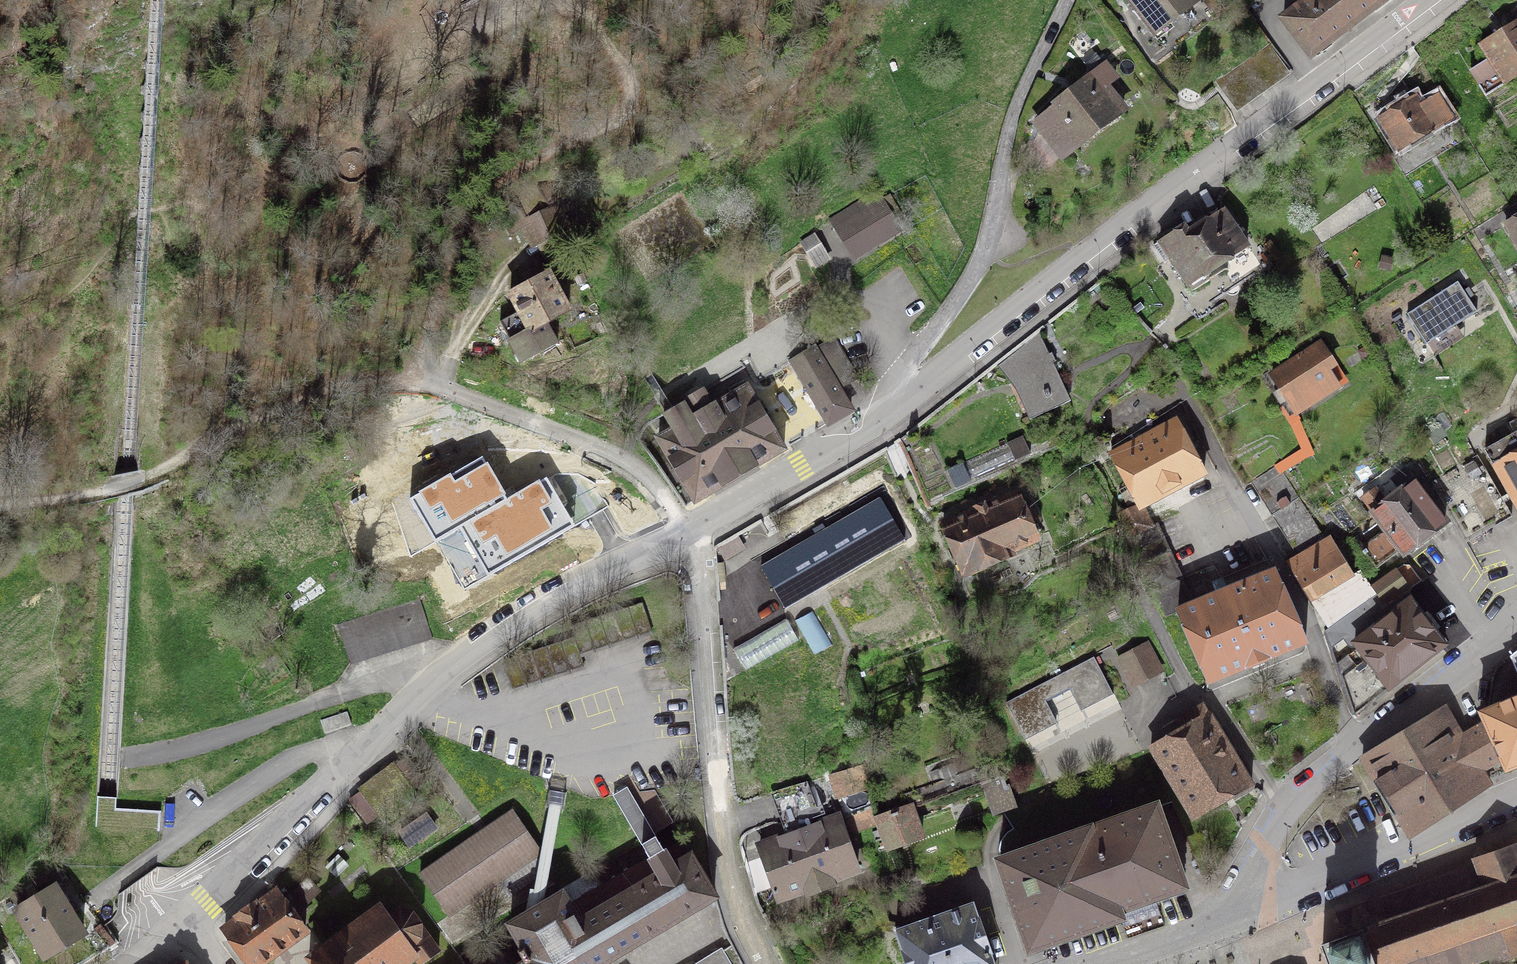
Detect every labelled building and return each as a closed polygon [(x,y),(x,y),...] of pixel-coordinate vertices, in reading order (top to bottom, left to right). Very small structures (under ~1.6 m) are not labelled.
[(1156,31),(1197,0),(1133,0),(1156,31)] [(1387,0),(1310,0),(1283,20),(1311,57),(1387,0)] [(1482,45),(1491,61),(1472,72),(1487,95),(1516,76),(1516,23),(1482,45)] [(1216,82),(1235,108),(1287,72),(1269,45),(1216,82)] [(1037,123),(1063,156),(1123,109),(1105,86),(1115,79),(1106,66),(1071,93),(1072,96),(1037,123)] [(1420,108),(1415,100),(1382,120),(1400,148),(1449,118),(1437,98),(1420,108)] [(529,230),(534,241),(562,227),(551,205),(537,213),(528,196),(508,205),(511,212),(501,217),(509,233),(520,228),(523,234),(529,230)] [(899,226),(881,197),(834,225),(853,255),(899,226)] [(1185,225),(1153,245),(1164,263),(1170,260),(1191,292),(1209,281),(1205,275),(1249,248),(1235,228),(1239,225),(1229,210),(1225,213),(1223,211),(1190,233),(1185,225)] [(1516,245),(1516,217),(1505,225),(1516,245)] [(828,255),(814,232),(801,240),(815,263),(828,255)] [(548,272),(546,273),(543,269),(534,274),(536,278),(510,293),(519,310),(500,321),(522,361),(557,342),(547,322),(569,310),(548,272)] [(1458,282),(1407,314),(1426,344),(1477,312),(1458,282)] [(1049,354),(1039,333),(997,366),(999,366),(1013,382),(1017,381),(1034,417),(1070,401),(1053,363),(1056,362),(1052,353),(1049,354)] [(832,339),(793,361),(828,422),(850,410),(837,387),(854,377),(832,339)] [(1320,343),(1272,374),(1296,413),(1337,386),(1326,369),(1334,364),(1320,343)] [(672,430),(659,438),(695,501),(784,449),(747,386),(713,406),(703,388),(682,401),(683,403),(674,409),(673,407),(663,412),(672,430)] [(1119,517),(1128,536),(1151,524),(1142,506),(1204,473),(1176,420),(1111,456),(1138,507),(1119,517)] [(1516,505),(1516,504),(1516,429),(1482,446),(1516,505)] [(387,431),(377,434),(381,449),(391,447),(387,431)] [(1022,436),(947,470),(955,487),(1030,453),(1022,436)] [(496,496),(477,450),(423,471),(431,491),(419,496),(429,522),(496,496)] [(1466,542),(1512,517),(1477,456),(1431,481),(1466,542)] [(1282,471),(1255,489),(1271,515),(1299,497),(1282,471)] [(1376,487),(1362,497),(1386,529),(1372,539),(1361,548),(1375,567),(1400,548),(1405,553),(1445,523),(1406,471),(1394,480),(1402,491),(1387,502),(1376,487)] [(1022,507),(1016,493),(991,503),(992,505),(976,512),(975,510),(943,523),(963,571),(971,574),(985,568),(988,560),(1037,541),(1029,522),(1036,518),(1030,504),(1022,507)] [(904,537),(880,495),(759,564),(784,606),(904,537)] [(1271,515),(1298,557),(1325,539),(1299,497),(1271,515)] [(1165,617),(1178,611),(1195,604),(1158,523),(1129,536),(1165,617)] [(1376,595),(1372,588),(1359,571),(1353,575),(1338,551),(1335,553),(1327,539),(1298,557),(1287,562),(1308,601),(1316,596),(1333,625),(1360,606),(1376,595)] [(1409,565),(1404,565),(1372,588),(1376,595),(1397,580),(1406,593),(1422,581),(1409,565)] [(1211,683),(1305,642),(1274,571),(1195,604),(1178,611),(1211,683)] [(337,624),(350,662),(432,637),(420,598),(337,624)] [(1337,665),(1353,715),(1445,645),(1410,600),(1376,626),(1360,606),(1333,625),(1326,631),(1330,645),(1344,635),(1352,647),(1356,644),(1359,648),(1337,665)] [(1132,684),(1161,669),(1147,643),(1118,658),(1132,684)] [(1005,701),(1024,739),(1056,722),(1044,699),(1069,687),(1080,709),(1112,693),(1093,656),(1005,701)] [(1506,771),(1516,766),(1516,697),(1480,713),(1484,723),(1506,771)] [(1182,728),(1150,748),(1193,818),(1250,782),(1209,712),(1207,712),(1203,705),(1177,720),(1182,728)] [(1486,781),(1485,779),(1462,737),(1445,706),(1362,757),(1399,816),(1411,836),(1489,786),(1486,781)] [(324,734),(352,724),(348,711),(320,720),(324,734)] [(1462,737),(1485,779),(1506,771),(1484,723),(1462,737)] [(395,765),(393,763),(359,788),(361,791),(349,799),(367,823),(379,815),(383,820),(417,795),(413,790),(424,781),(406,757),(395,765)] [(993,814),(1016,806),(1009,785),(1006,786),(997,760),(977,767),(993,814)] [(836,796),(868,786),(862,766),(828,776),(836,796)] [(784,826),(787,835),(810,826),(807,818),(817,815),(806,783),(776,791),(786,820),(784,826)] [(97,795),(91,882),(104,901),(116,893),(141,877),(157,866),(157,859),(160,810),(115,807),(116,796),(107,796),(97,795)] [(888,848),(922,836),(910,806),(876,818),(888,848)] [(1158,810),(1091,832),(1119,914),(1185,892),(1158,810)] [(449,915),(499,881),(508,894),(550,866),(512,811),(420,873),(449,915)] [(408,845),(435,826),(427,816),(401,834),(408,845)] [(810,826),(787,835),(764,843),(764,841),(760,844),(779,897),(806,887),(808,891),(829,884),(828,880),(857,869),(838,816),(810,826)] [(1123,926),(1119,914),(1091,832),(996,864),(1028,957),(1075,941),(1123,926)] [(714,896),(681,840),(664,850),(655,836),(642,844),(650,858),(574,903),(580,913),(575,916),(562,894),(510,924),(523,947),(518,950),(525,962),(522,963),(598,963),(714,896)] [(1515,844),(1474,858),(1477,867),(1337,915),(1345,936),(1322,944),(1329,963),(1464,963),(1488,956),(1490,963),(1516,954),(1516,849),(1515,844)] [(55,886),(16,910),(45,956),(83,932),(70,911),(75,909),(71,902),(66,905),(55,886)] [(250,963),(259,963),(305,932),(275,890),(256,903),(237,917),(238,919),(225,929),(250,963)] [(973,903),(896,930),(907,963),(994,963),(973,903)] [(415,957),(420,963),(439,951),(411,912),(398,909),(387,914),(381,904),(308,957),(313,963),(406,963),(415,957)] [(700,963),(728,963),(720,952),(700,963)]
